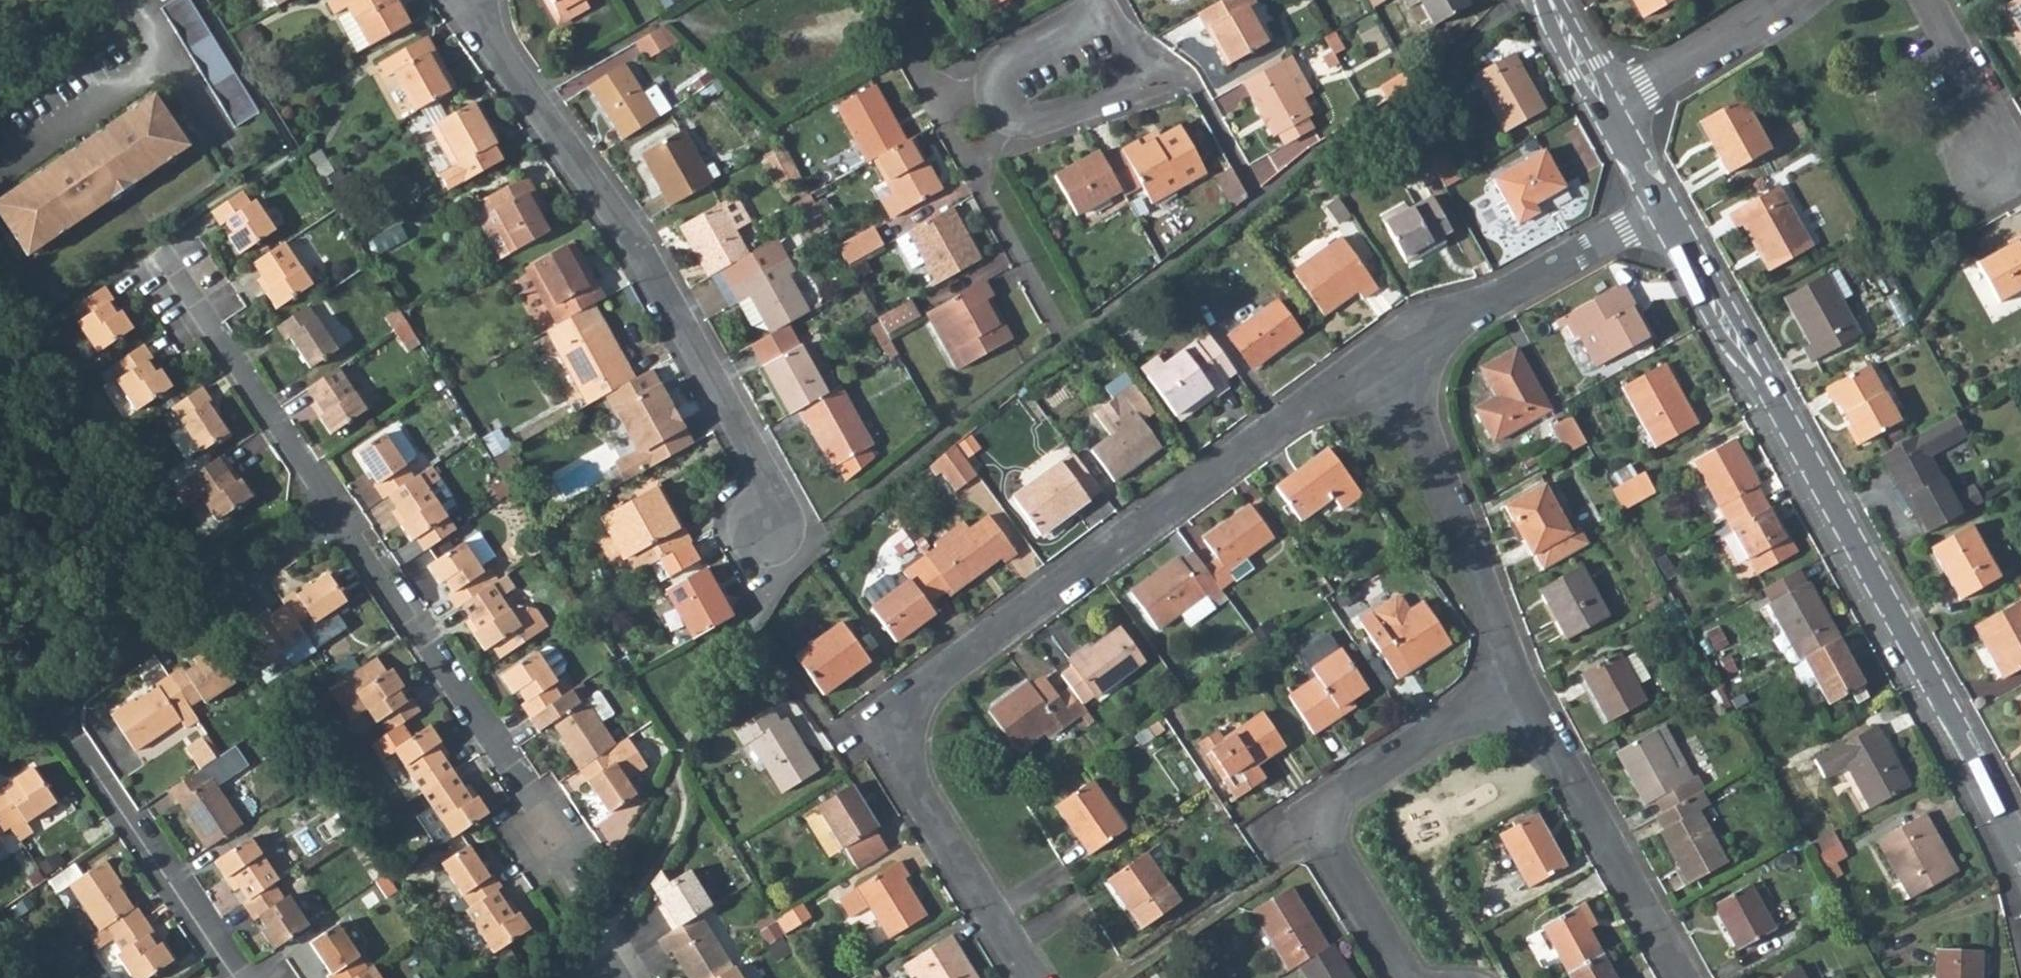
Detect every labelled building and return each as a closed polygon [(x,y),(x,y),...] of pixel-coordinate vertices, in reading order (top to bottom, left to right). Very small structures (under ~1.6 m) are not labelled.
[(156,7),(229,129),(256,113),(187,0),(166,0),(156,7)] [(393,0),(325,0),(332,13),(345,6),(347,11),(335,21),(354,54),(367,47),(406,25),(393,0)] [(562,23),(548,0),(540,0),(556,27),(562,23)] [(562,23),(589,8),(584,0),(548,0),(562,23)] [(994,10),(1011,0),(988,0),(994,10)] [(1230,62),(1272,39),(1253,6),(1261,2),(1259,0),(1222,0),(1201,12),(1230,62)] [(1442,22),(1476,3),(1474,0),(1429,0),(1442,22)] [(1642,16),(1671,0),(1633,0),(1642,16)] [(1997,9),(2020,47),(2020,0),(2012,0),(1997,9)] [(678,44),(662,30),(639,42),(649,60),(678,44)] [(386,78),(392,75),(412,114),(418,111),(435,101),(450,93),(422,40),(378,63),(386,78)] [(1309,114),(1312,112),(1305,98),(1292,73),(1303,68),(1295,53),(1245,81),(1274,134),(1280,130),(1309,114)] [(1554,117),(1526,61),(1487,81),(1516,137),(1554,117)] [(658,122),(629,67),(591,87),(620,143),(658,122)] [(1305,98),(1316,92),(1303,68),(1292,73),(1305,98)] [(1418,81),(1411,71),(1389,84),(1395,95),(1418,81)] [(903,142),(871,86),(833,107),(865,164),(871,160),(903,142)] [(149,97),(0,198),(0,224),(24,258),(185,149),(149,97)] [(1702,119),(1721,154),(1716,157),(1726,175),(1769,152),(1739,99),(1702,119)] [(435,101),(418,111),(428,128),(445,119),(435,101)] [(500,162),(492,146),(494,145),(471,104),(445,119),(428,128),(450,169),(437,176),(446,192),(500,162)] [(1309,114),(1280,130),(1287,141),(1315,125),(1309,114)] [(1702,119),(1697,122),(1716,157),(1721,154),(1702,119)] [(1152,140),(1150,135),(1104,161),(1121,191),(1123,195),(1140,186),(1150,204),(1207,173),(1180,125),(1152,140)] [(710,184),(683,134),(640,157),(667,208),(710,184)] [(903,142),(871,160),(891,194),(901,213),(941,191),(911,137),(903,142)] [(797,178),(779,146),(761,156),(779,188),(797,178)] [(1099,152),(1055,176),(1076,214),(1121,191),(1104,161),(1099,152)] [(1438,167),(1452,193),(1468,185),(1454,159),(1438,167)] [(1571,196),(1551,160),(1499,186),(1524,232),(1544,221),(1540,213),(1571,196)] [(1230,208),(1246,197),(1229,166),(1212,177),(1230,208)] [(545,234),(535,214),(541,211),(524,179),(485,199),(486,201),(500,226),(494,230),(507,255),(545,234)] [(1810,247),(1777,186),(1726,215),(1734,228),(1741,224),(1767,271),(1810,247)] [(241,192),(210,213),(219,226),(224,222),(233,233),(228,237),(239,254),(274,230),(254,201),(249,205),(241,192)] [(878,202),(888,220),(901,213),(891,194),(878,202)] [(746,256),(732,228),(747,221),(734,197),(680,227),(707,277),(746,256)] [(1435,241),(1454,230),(1437,198),(1388,225),(1410,265),(1439,249),(1435,241)] [(497,260),(507,255),(494,230),(500,226),(486,201),(469,210),(497,260)] [(936,284),(980,260),(950,208),(907,232),(923,261),(936,284)] [(825,227),(818,216),(797,228),(803,239),(825,227)] [(396,220),(368,236),(376,251),(405,235),(396,220)] [(836,248),(846,266),(882,246),(872,228),(836,248)] [(2012,236),(2014,239),(1976,261),(1999,301),(2020,288),(2020,230),(2012,236)] [(923,261),(907,232),(896,239),(912,267),(923,261)] [(1366,297),(1381,286),(1346,236),(1298,270),(1328,312),(1360,289),(1366,297)] [(279,242),(247,264),(256,276),(264,287),(259,292),(272,308),(308,284),(279,242)] [(725,309),(734,304),(726,289),(745,279),(738,266),(773,247),(771,242),(746,256),(707,277),(725,309)] [(572,243),(522,269),(554,327),(591,307),(603,300),(572,243)] [(805,314),(785,276),(788,275),(780,260),(773,247),(738,266),(745,279),(726,289),(734,304),(747,297),(760,321),(768,335),(785,325),(805,314)] [(1851,295),(1837,269),(1783,299),(1808,345),(1802,349),(1811,364),(1860,337),(1840,301),(1851,295)] [(256,276),(250,279),(259,292),(264,287),(256,276)] [(926,313),(934,329),(939,326),(963,368),(1011,342),(988,300),(992,298),(982,281),(926,313)] [(101,286),(70,307),(80,321),(77,323),(97,353),(131,330),(120,313),(115,315),(109,304),(112,301),(101,286)] [(1600,375),(1652,346),(1624,294),(1572,322),(1600,375)] [(760,321),(747,297),(734,304),(747,328),(760,321)] [(1301,333),(1278,301),(1231,336),(1254,367),(1301,333)] [(877,320),(885,336),(919,317),(911,302),(877,320)] [(304,305),(271,327),(279,340),(285,337),(307,365),(332,347),(304,305)] [(391,328),(391,327),(402,320),(394,307),(383,315),(391,328)] [(630,380),(591,307),(554,327),(543,334),(583,407),(596,399),(630,380)] [(398,339),(410,332),(403,320),(402,320),(391,328),(398,339)] [(785,325),(768,335),(748,346),(787,416),(796,411),(823,395),(785,325)] [(416,342),(410,332),(399,339),(405,349),(416,342)] [(1231,362),(1209,332),(1198,340),(1220,371),(1231,362)] [(1198,340),(1150,376),(1179,415),(1214,390),(1218,395),(1231,385),(1220,371),(1198,340)] [(141,343),(110,364),(119,377),(115,379),(138,410),(172,385),(160,369),(155,372),(147,359),(151,356),(141,343)] [(1495,439),(1552,409),(1521,352),(1487,371),(1502,399),(1480,411),(1495,439)] [(334,366),(303,388),(312,400),(320,411),(314,416),(325,433),(362,408),(334,366)] [(1897,424),(1866,367),(1823,391),(1831,405),(1836,402),(1850,427),(1845,430),(1854,447),(1897,424)] [(656,387),(647,371),(630,380),(596,399),(620,443),(624,441),(632,454),(628,457),(638,474),(686,448),(676,430),(679,429),(661,396),(658,398),(653,389),(656,387)] [(1682,411),(1688,407),(1670,374),(1630,396),(1661,452),(1701,431),(1693,418),(1688,420),(1682,411)] [(208,399),(199,386),(167,408),(197,450),(224,432),(204,403),(208,399)] [(868,448),(870,446),(837,387),(823,395),(796,411),(804,426),(807,425),(831,468),(835,466),(845,482),(873,459),(868,448)] [(1114,478),(1162,444),(1124,393),(1096,412),(1112,434),(1093,448),(1114,478)] [(312,400),(305,405),(314,416),(320,411),(312,400)] [(1878,456),(1885,470),(1915,523),(1952,503),(1926,457),(1964,436),(1952,415),(1878,456)] [(1570,456),(1590,445),(1574,417),(1554,428),(1570,456)] [(369,483),(380,497),(385,494),(410,477),(401,463),(410,457),(411,452),(394,428),(389,427),(354,452),(375,480),(369,483)] [(958,449),(953,443),(933,458),(938,464),(958,449)] [(1737,447),(1698,467),(1728,523),(1765,503),(1759,492),(1761,491),(1737,447)] [(958,449),(938,464),(960,494),(980,479),(958,449)] [(1060,461),(1087,498),(1100,489),(1074,452),(1060,461)] [(1334,510),(1355,496),(1325,452),(1316,457),(1314,454),(1269,485),(1293,519),(1325,497),(1334,510)] [(220,454),(168,489),(180,507),(198,495),(216,521),(251,497),(238,479),(232,483),(224,472),(230,468),(220,454)] [(620,484),(638,474),(628,457),(611,467),(620,484)] [(1060,461),(1013,496),(1040,533),(1087,498),(1060,461)] [(395,522),(408,540),(456,506),(427,465),(410,477),(385,494),(393,506),(401,518),(395,522)] [(495,499),(507,491),(498,477),(486,485),(495,499)] [(1626,512),(1655,496),(1645,478),(1616,494),(1626,512)] [(1536,557),(1544,572),(1590,547),(1581,530),(1572,535),(1547,488),(1508,508),(1534,558),(1536,557)] [(653,490),(602,518),(633,575),(688,543),(680,528),(676,530),(653,490)] [(1774,514),(1771,515),(1765,503),(1728,523),(1759,581),(1799,560),(1774,514)] [(393,506),(386,510),(395,522),(401,518),(393,506)] [(1231,582),(1224,572),(1242,559),(1268,540),(1247,510),(1200,544),(1213,562),(1202,570),(1217,591),(1231,582)] [(925,557),(950,592),(999,557),(1002,561),(1014,552),(988,516),(969,530),(940,551),(938,548),(925,557)] [(938,548),(940,551),(969,530),(964,523),(935,543),(938,548)] [(1997,580),(1968,527),(1929,548),(1959,602),(1997,580)] [(459,542),(475,565),(489,555),(473,532),(459,542)] [(443,592),(454,607),(460,603),(490,583),(496,579),(488,566),(479,571),(475,565),(459,542),(458,541),(425,564),(435,579),(439,577),(447,589),(443,592)] [(1176,562),(1128,596),(1154,632),(1176,616),(1202,598),(1207,605),(1221,596),(1217,591),(1202,570),(1191,554),(1177,564),(1176,562)] [(952,595),(950,592),(925,557),(896,579),(893,574),(887,573),(867,588),(866,594),(874,605),(871,606),(896,640),(933,612),(931,610),(952,595)] [(1231,582),(1249,570),(1242,559),(1224,572),(1231,582)] [(701,570),(663,591),(690,639),(727,618),(701,570)] [(1566,642),(1608,622),(1582,570),(1541,590),(1566,642)] [(277,599),(281,604),(302,636),(310,648),(325,637),(324,635),(338,626),(327,610),(345,598),(326,571),(296,591),(293,588),(277,599)] [(490,583),(460,603),(468,617),(477,629),(471,633),(482,650),(489,645),(497,657),(545,625),(536,613),(518,625),(490,583)] [(1808,590),(1769,611),(1799,666),(1803,663),(1838,645),(1808,590)] [(1202,598),(1176,616),(1185,628),(1210,610),(1207,605),(1202,598)] [(1973,626),(2001,679),(2020,668),(2020,599),(1973,626)] [(1447,644),(1421,602),(1406,611),(1401,604),(1394,602),(1358,625),(1393,679),(1447,644)] [(258,620),(253,614),(236,627),(261,663),(302,636),(281,604),(269,612),(258,620)] [(265,606),(253,614),(258,620),(269,612),(265,606)] [(477,629),(468,617),(463,620),(471,633),(477,629)] [(823,693),(869,659),(842,621),(795,655),(823,693)] [(1330,629),(1299,651),(1310,666),(1340,644),(1330,629)] [(1093,698),(1141,664),(1116,630),(1068,665),(1072,670),(1091,696),(1093,698)] [(542,645),(532,651),(550,675),(559,669),(561,661),(551,646),(542,645)] [(1828,709),(1863,690),(1838,645),(1803,663),(1828,709)] [(178,666),(165,675),(186,707),(199,699),(202,702),(231,682),(207,647),(192,658),(195,662),(181,671),(178,666)] [(1319,661),(1325,671),(1284,698),(1307,734),(1337,714),(1333,708),(1363,688),(1344,659),(1343,659),(1337,649),(1319,661)] [(517,703),(527,717),(538,710),(558,696),(549,682),(553,680),(550,675),(532,651),(498,674),(510,691),(515,688),(522,699),(517,703)] [(1633,685),(1644,679),(1631,653),(1619,659),(1615,653),(1579,672),(1605,721),(1642,701),(1633,685)] [(399,723),(418,711),(410,698),(404,702),(395,689),(400,685),(389,669),(383,673),(372,657),(354,669),(333,683),(325,689),(345,719),(363,708),(373,722),(378,719),(386,732),(399,723)] [(327,673),(333,683),(354,669),(347,659),(327,673)] [(1072,670),(1061,679),(1068,689),(1079,704),(1091,696),(1072,670)] [(186,707),(165,675),(153,684),(154,687),(132,701),(131,699),(107,714),(134,751),(179,721),(184,729),(196,722),(186,707)] [(1027,687),(1039,702),(1051,694),(1040,678),(1027,687)] [(1051,694),(1039,702),(1027,687),(1024,682),(985,711),(1013,751),(1053,723),(1059,730),(1085,712),(1079,704),(1068,689),(1054,698),(1051,694)] [(597,687),(584,696),(599,718),(612,709),(597,687)] [(562,744),(578,768),(616,742),(599,718),(584,696),(577,699),(570,688),(558,696),(538,710),(547,723),(551,721),(565,742),(562,744)] [(783,719),(774,724),(764,709),(728,731),(739,748),(748,743),(779,794),(815,771),(783,719)] [(1220,746),(1212,735),(1197,745),(1233,802),(1261,783),(1252,768),(1281,748),(1259,716),(1230,735),(1232,739),(1220,746)] [(391,750),(420,791),(450,770),(441,757),(433,746),(439,742),(428,725),(409,738),(399,723),(386,732),(367,744),(378,759),(391,750)] [(1705,790),(1697,776),(1692,779),(1663,727),(1616,753),(1640,794),(1649,790),(1655,800),(1673,790),(1680,803),(1700,793),(1705,790)] [(1869,814),(1907,793),(1874,733),(1815,765),(1825,783),(1847,772),(1869,814)] [(607,812),(636,793),(625,778),(646,764),(626,735),(616,742),(578,768),(607,812)] [(439,742),(433,746),(441,757),(448,753),(439,742)] [(212,758),(194,770),(202,782),(209,777),(209,778),(221,770),(212,758)] [(8,828),(16,841),(29,833),(24,826),(55,807),(29,767),(11,779),(15,784),(3,792),(0,788),(0,816),(8,828)] [(202,782),(194,770),(164,792),(173,805),(175,803),(190,822),(185,826),(202,850),(240,823),(209,778),(209,777),(202,782)] [(459,782),(450,770),(420,791),(451,837),(482,816),(488,812),(473,791),(467,795),(459,782)] [(464,778),(459,782),(467,795),(473,791),(464,778)] [(1124,829),(1092,780),(1056,803),(1088,852),(1124,829)] [(876,828),(851,786),(815,808),(840,850),(845,848),(857,870),(888,851),(874,830),(876,828)] [(1655,800),(1649,790),(1640,794),(1645,805),(1655,800)] [(1680,803),(1673,790),(1655,800),(1663,812),(1680,803)] [(1656,816),(1663,828),(1659,830),(1689,883),(1726,863),(1697,810),(1706,804),(1700,793),(1680,803),(1663,812),(1656,816)] [(1525,887),(1563,867),(1535,814),(1497,834),(1525,887)] [(1907,904),(1948,881),(1924,837),(1931,833),(1923,818),(1874,845),(1907,904)] [(1924,837),(1948,881),(1956,877),(1931,833),(1924,837)] [(1815,860),(1836,849),(1829,836),(1808,847),(1815,860)] [(271,884),(277,879),(247,837),(209,862),(221,879),(227,874),(236,887),(245,901),(271,884)] [(439,861),(470,907),(495,890),(500,886),(490,870),(486,873),(466,843),(439,861)] [(1833,867),(1843,861),(1836,849),(1815,860),(1822,873),(1833,867)] [(1177,905),(1144,854),(1106,878),(1139,929),(1177,905)] [(903,880),(908,877),(899,862),(838,900),(850,919),(869,908),(889,939),(924,917),(903,880)] [(103,863),(66,887),(96,933),(88,938),(96,951),(109,941),(110,941),(142,920),(132,905),(129,907),(116,888),(118,885),(103,863)] [(1833,867),(1822,873),(1828,884),(1840,878),(1833,867)] [(649,884),(654,891),(668,883),(659,870),(649,884)] [(663,917),(671,931),(698,914),(711,906),(688,870),(668,883),(654,891),(668,913),(663,917)] [(221,879),(229,892),(236,887),(227,874),(221,879)] [(382,876),(372,882),(383,899),(393,892),(385,881),(382,876)] [(245,901),(239,905),(248,919),(252,916),(261,929),(256,932),(270,951),(274,948),(305,928),(282,895),(279,897),(271,884),(245,901)] [(1324,947),(1286,886),(1248,911),(1286,971),(1295,965),(1324,947)] [(1736,951),(1774,930),(1749,886),(1711,906),(1736,951)] [(503,901),(495,890),(470,907),(464,911),(492,952),(529,928),(517,910),(512,914),(503,901)] [(508,897),(503,901),(512,914),(517,910),(508,897)] [(1573,906),(1539,924),(1564,972),(1598,953),(1585,929),(1594,924),(1582,901),(1573,906)] [(663,917),(668,913),(662,904),(657,907),(663,917)] [(809,919),(800,905),(793,909),(802,923),(809,919)] [(802,923),(793,909),(774,921),(782,935),(802,923)] [(657,940),(666,954),(671,951),(677,963),(679,962),(682,967),(681,968),(687,977),(713,977),(731,967),(698,914),(671,931),(657,940)] [(110,941),(118,952),(115,955),(131,977),(147,977),(171,962),(160,945),(155,948),(147,937),(151,933),(142,920),(110,941)] [(324,977),(352,977),(364,970),(333,923),(305,942),(327,974),(323,976),(324,977)] [(950,936),(905,962),(913,976),(920,973),(922,977),(976,977),(950,936)] [(1328,944),(1324,947),(1295,965),(1303,977),(1350,977),(1328,944)] [(1598,953),(1564,972),(1567,977),(1612,977),(1598,953)] [(1975,955),(1932,953),(1931,977),(1974,977),(1975,955)] [(372,963),(364,970),(352,977),(383,977),(372,963)] [(713,977),(741,977),(733,966),(731,967),(713,977)] [(1793,968),(1774,977),(1798,977),(1793,968)]
